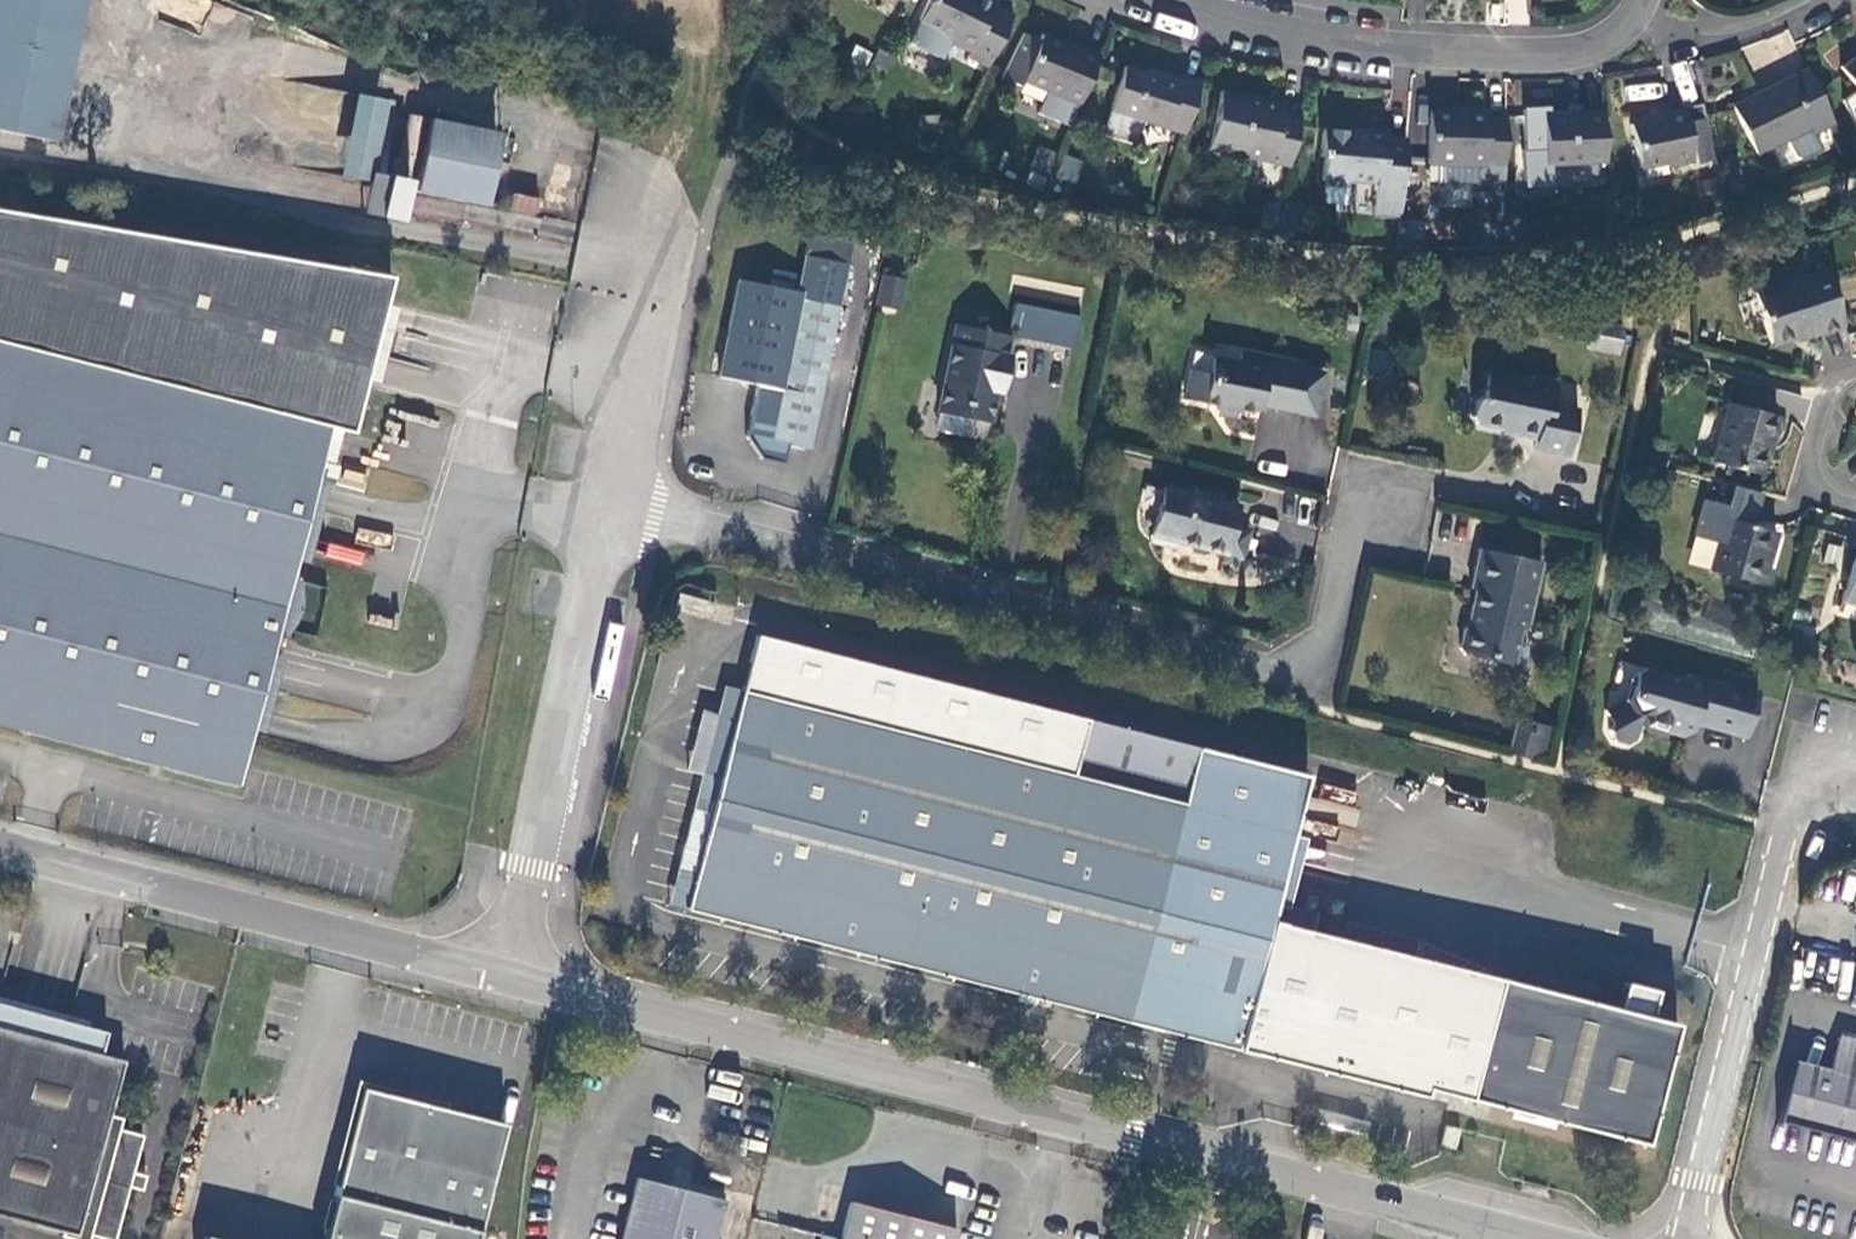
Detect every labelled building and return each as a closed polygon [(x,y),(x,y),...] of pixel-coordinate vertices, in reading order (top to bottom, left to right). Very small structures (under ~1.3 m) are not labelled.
[(82,0),(0,0),(0,131),(55,142),(82,0)] [(966,56),(987,66),(1012,14),(993,4),(994,2),(991,0),(927,0),(918,20),(946,33),(948,41),(968,51),(966,56)] [(1752,70),(1797,51),(1788,30),(1743,48),(1752,70)] [(1020,86),(1022,80),(1078,104),(1098,56),(1078,49),(1078,50),(1041,34),(1039,40),(1023,34),(1001,78),(1020,86)] [(879,49),(867,69),(879,77),(891,56),(879,49)] [(1855,90),(1855,55),(1839,67),(1855,90)] [(1123,67),(1110,110),(1184,132),(1199,84),(1179,77),(1178,80),(1158,73),(1157,77),(1123,67)] [(1796,155),(1802,158),(1819,149),(1811,133),(1832,123),(1806,70),(1731,107),(1754,154),(1787,138),(1796,155)] [(1664,97),(1662,82),(1624,86),(1625,101),(1664,97)] [(1288,166),(1299,115),(1280,111),(1282,104),(1220,90),(1207,148),(1288,166)] [(1473,164),(1472,182),(1502,183),(1504,117),(1485,116),(1485,110),(1462,109),(1462,112),(1428,111),(1427,163),(1473,164)] [(1692,161),(1692,164),(1711,160),(1702,117),(1685,121),(1682,109),(1661,113),(1662,117),(1630,123),(1638,168),(1665,162),(1666,166),(1692,161)] [(1541,117),(1544,164),(1603,161),(1601,111),(1581,112),(1581,115),(1541,117)] [(501,131),(428,116),(413,189),(486,204),(501,131)] [(1349,181),(1379,184),(1378,189),(1400,191),(1405,139),(1385,138),(1385,132),(1360,129),(1360,132),(1322,129),(1319,157),(1323,157),(1321,178),(1325,183),(1343,185),(1349,181)] [(1036,145),(1028,168),(1048,176),(1055,153),(1036,145)] [(1074,184),(1083,161),(1065,154),(1056,177),(1074,184)] [(1733,160),(1715,164),(1720,189),(1738,185),(1733,160)] [(398,217),(405,179),(368,172),(360,210),(398,217)] [(1699,185),(1702,198),(1718,195),(1715,181),(1699,185)] [(508,209),(537,216),(541,199),(512,192),(508,209)] [(1283,201),(1278,221),(1293,224),(1297,203),(1283,201)] [(312,484),(320,452),(327,426),(350,432),(390,276),(0,211),(0,725),(235,785),(249,730),(269,654),(270,651),(292,563),(293,560),(312,484)] [(748,429),(761,455),(784,460),(787,445),(808,449),(850,244),(808,235),(795,298),(800,299),(781,391),(757,386),(748,429)] [(1843,325),(1824,269),(1752,292),(1768,342),(1812,327),(1814,334),(1843,325)] [(880,274),(873,305),(896,310),(902,279),(880,274)] [(1079,315),(1017,302),(1009,339),(1072,351),(1079,315)] [(1622,327),(1592,321),(1587,344),(1617,351),(1622,327)] [(1006,336),(955,325),(934,429),(985,439),(1006,336)] [(1295,412),(1303,370),(1305,365),(1240,352),(1237,363),(1211,357),(1207,373),(1190,369),(1184,398),(1217,405),(1216,411),(1234,415),(1235,409),(1250,412),(1257,408),(1258,404),(1295,412)] [(1321,373),(1303,370),(1295,412),(1312,416),(1321,373)] [(1567,456),(1577,409),(1551,404),(1556,380),(1531,375),(1529,381),(1486,372),(1481,397),(1475,401),(1471,417),(1476,424),(1515,432),(1515,435),(1535,439),(1533,450),(1567,456)] [(1727,403),(1711,461),(1758,474),(1768,440),(1770,440),(1777,417),(1727,403)] [(326,488),(312,484),(293,560),(307,564),(326,488)] [(1162,486),(1150,536),(1175,542),(1242,559),(1249,533),(1230,527),(1236,506),(1162,486)] [(1762,585),(1777,533),(1725,518),(1728,507),(1704,500),(1694,535),(1717,542),(1709,571),(1762,585)] [(1175,542),(1150,536),(1148,542),(1174,549),(1175,542)] [(1519,630),(1528,625),(1541,562),(1477,549),(1469,588),(1473,589),(1469,607),(1473,608),(1470,625),(1462,630),(1458,647),(1463,655),(1487,660),(1493,656),(1513,660),(1519,630)] [(1855,551),(1841,602),(1855,606),(1855,551)] [(299,578),(292,563),(270,651),(274,649),(279,645),(286,638),(290,633),(297,621),(299,614),(301,601),(301,588),(299,578)] [(283,657),(269,654),(249,730),(263,733),(283,657)] [(1694,723),(1745,738),(1757,694),(1687,674),(1680,678),(1644,668),(1635,673),(1628,696),(1604,710),(1610,721),(1607,730),(1613,741),(1624,744),(1635,738),(1638,726),(1650,720),(1665,725),(1664,730),(1683,736),(1691,731),(1694,723)] [(733,726),(742,692),(1071,775),(1076,758),(729,669),(717,716),(716,722),(733,726)] [(686,910),(1237,1051),(1307,777),(1143,735),(1085,720),(1076,758),(1071,775),(742,692),(733,726),(716,722),(702,774),(719,779),(686,910)] [(687,771),(702,774),(716,722),(717,716),(702,712),(687,771)] [(1533,755),(1539,731),(1515,725),(1507,754),(1531,760),(1533,755)] [(1550,733),(1539,731),(1533,755),(1544,757),(1550,733)] [(668,905),(686,910),(719,779),(702,774),(668,905)] [(1479,1103),(1509,983),(1275,924),(1245,1044),(1479,1103)] [(1675,1025),(1509,983),(1479,1103),(1645,1145),(1675,1025)] [(61,1233),(60,1237),(68,1238),(89,1238),(90,1235),(108,1238),(115,1238),(129,1187),(142,1190),(146,1176),(133,1172),(143,1135),(119,1128),(122,1118),(109,1115),(124,1060),(100,1054),(106,1032),(0,1003),(0,1217),(61,1233)] [(1837,1037),(1828,1072),(1791,1063),(1776,1122),(1855,1142),(1855,1042),(1837,1037)] [(504,1125),(361,1088),(323,1238),(476,1238),(504,1125)] [(1445,1126),(1440,1146),(1454,1150),(1458,1130),(1445,1126)] [(724,1200),(636,1178),(620,1238),(714,1238),(724,1200)] [(840,1238),(953,1238),(955,1229),(849,1201),(840,1238)]
